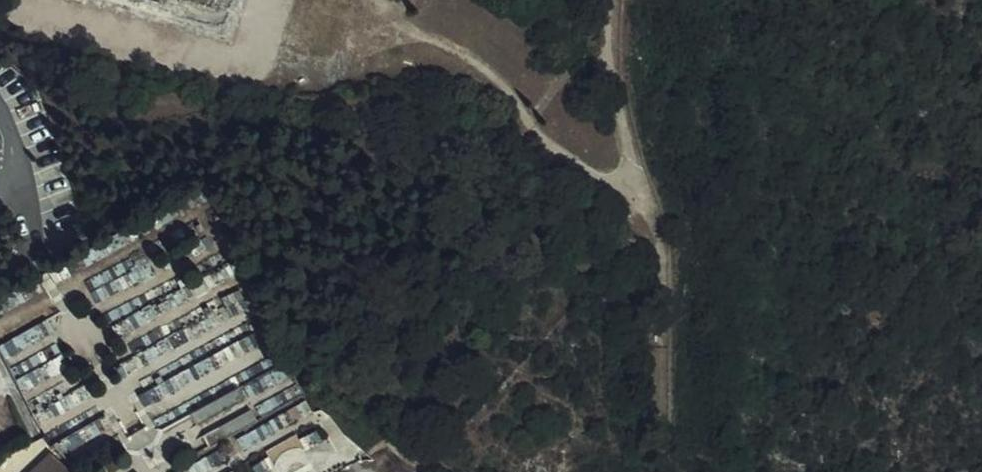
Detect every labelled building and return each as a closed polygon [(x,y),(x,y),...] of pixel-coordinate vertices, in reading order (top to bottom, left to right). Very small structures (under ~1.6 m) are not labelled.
[(219,33),(228,0),(99,0),(219,33)] [(242,365),(264,353),(255,335),(241,342),(246,351),(236,355),(242,365)] [(42,447),(15,471),(68,471),(42,447)]
